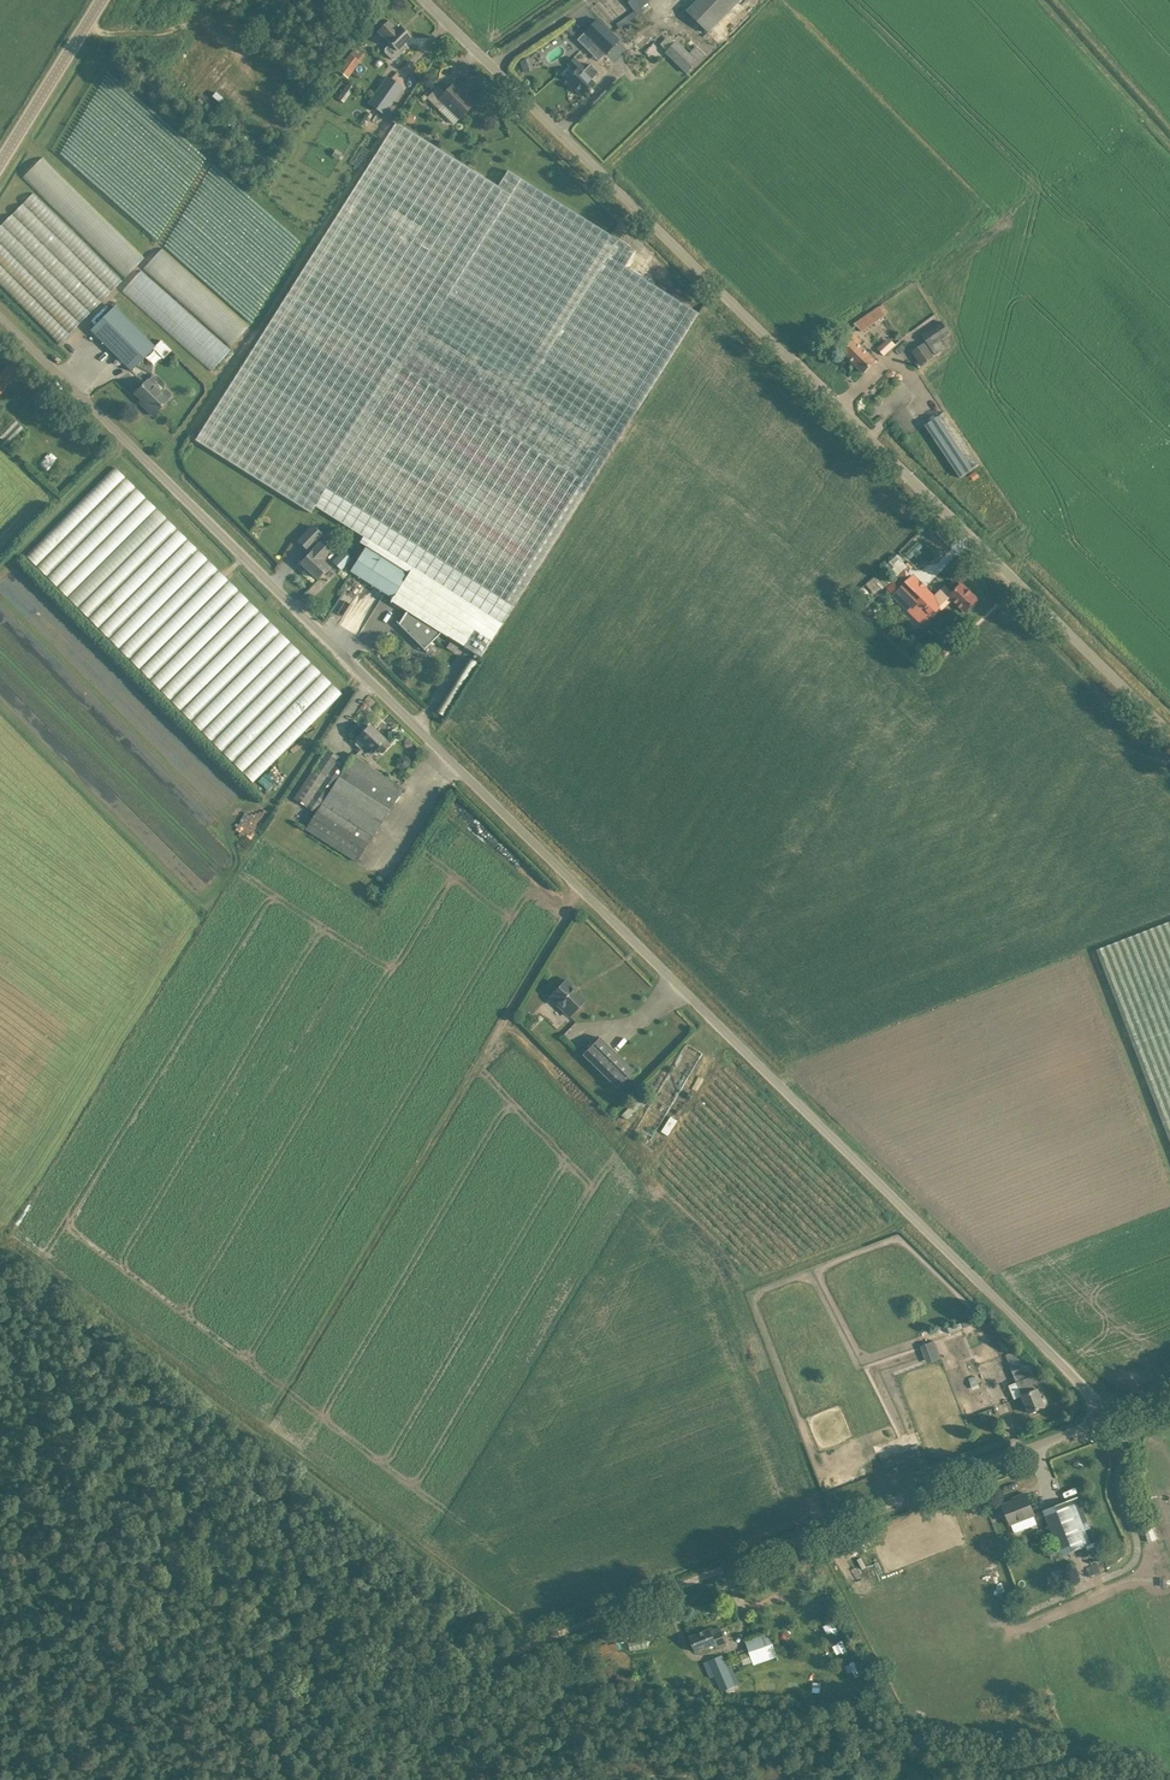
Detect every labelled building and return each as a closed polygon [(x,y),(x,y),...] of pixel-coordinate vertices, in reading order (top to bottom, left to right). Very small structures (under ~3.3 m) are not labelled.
[(741,0),(698,0),(687,11),(701,25),(709,33),(741,0)] [(634,11),(637,15),(643,11),(641,8),(640,6),(634,11)] [(620,40),(598,18),(584,33),(605,54),(620,40)] [(389,20),(377,32),(389,44),(385,48),(385,52),(392,59),(396,59),(408,47),(404,44),(411,37),(400,26),(397,29),(389,20)] [(678,41),(675,44),(667,53),(687,73),(705,55),(696,46),(689,53),(678,41)] [(359,62),(349,54),(342,64),(352,72),(359,62)] [(566,80),(582,96),(594,84),(591,81),(599,72),(591,65),(586,70),(574,58),(568,64),(575,71),(566,80)] [(387,77),(372,100),(373,101),(383,107),(387,110),(403,88),(387,77)] [(438,86),(426,98),(439,110),(445,104),(459,119),(474,104),(466,96),(468,95),(461,89),(460,90),(453,84),(445,92),(438,86)] [(379,114),(383,107),(373,101),(369,107),(379,114)] [(413,124),(415,115),(405,113),(403,122),(413,124)] [(635,251),(520,178),(508,170),(497,186),(396,122),(195,440),(311,513),(316,506),(363,536),(360,542),(366,546),(351,571),(393,597),(391,601),(407,611),(399,623),(425,649),(441,633),(463,646),(474,630),(491,641),(698,313),(625,267),(635,251)] [(125,277),(144,256),(41,158),(23,177),(112,261),(110,263),(125,277)] [(0,226),(0,283),(59,343),(122,281),(34,192),(0,226)] [(230,347),(249,326),(161,250),(149,263),(163,265),(167,268),(166,279),(171,284),(179,285),(173,291),(169,291),(191,309),(208,311),(208,312),(222,313),(233,322),(230,347)] [(115,306),(99,321),(91,330),(131,371),(155,347),(115,306)] [(886,315),(880,306),(869,314),(875,323),(886,315)] [(922,334),(936,355),(948,347),(943,338),(949,333),(941,321),(922,334)] [(864,373),(868,369),(876,361),(859,344),(862,341),(850,330),(844,336),(851,343),(843,352),(864,373)] [(890,337),(877,347),(883,355),(897,345),(890,337)] [(907,354),(917,369),(935,357),(925,343),(907,354)] [(153,415),(159,409),(172,397),(171,393),(166,389),(164,388),(166,383),(158,375),(152,376),(148,380),(148,379),(135,393),(146,404),(144,406),(153,415)] [(927,423),(961,478),(982,465),(948,411),(927,423)] [(0,432),(0,435),(8,444),(25,429),(15,418),(0,432)] [(348,693),(120,469),(28,557),(258,784),(348,693)] [(313,526),(298,541),(307,549),(308,548),(312,552),(301,563),(317,578),(321,574),(328,567),(320,559),(329,550),(330,549),(322,541),(321,542),(317,539),(321,534),(313,526)] [(339,553),(349,562),(351,560),(342,551),(339,553)] [(921,623),(938,607),(942,611),(953,600),(966,612),(978,600),(962,584),(954,592),(952,589),(938,603),(903,566),(883,585),(921,623)] [(491,641),(474,630),(463,646),(480,657),(491,641)] [(373,752),(377,748),(383,754),(390,746),(385,740),(370,725),(358,737),(359,737),(353,743),(360,749),(365,744),(373,752)] [(305,829),(357,862),(404,788),(352,755),(348,762),(327,749),(294,798),(316,812),(305,829)] [(1097,950),(1133,1045),(1169,1141),(1169,922),(1097,950)] [(550,997),(569,1016),(585,1001),(574,990),(575,988),(566,980),(550,997)] [(519,1014),(525,1017),(529,1010),(523,1007),(519,1014)] [(599,1037),(582,1054),(616,1088),(633,1071),(599,1037)] [(971,1318),(962,1322),(965,1327),(974,1324),(971,1318)] [(963,1328),(961,1322),(947,1327),(949,1333),(963,1328)] [(926,1344),(932,1361),(941,1358),(935,1340),(926,1344)] [(1023,1396),(1029,1412),(1030,1413),(1045,1407),(1039,1390),(1041,1389),(1031,1364),(1028,1365),(1025,1357),(1022,1358),(1018,1348),(1005,1353),(1017,1383),(1024,1380),(1029,1393),(1023,1396)] [(981,1388),(976,1376),(969,1379),(974,1391),(981,1388)] [(923,1458),(917,1444),(912,1447),(912,1448),(894,1455),(899,1469),(917,1462),(916,1460),(923,1458)] [(1003,1505),(1005,1511),(1010,1524),(1035,1515),(1027,1493),(1017,1497),(1018,1499),(1003,1505)] [(1078,1497),(1067,1501),(1044,1511),(1062,1556),(1096,1543),(1078,1497)] [(1090,1576),(1101,1572),(1097,1562),(1086,1566),(1090,1576)] [(826,1635),(838,1632),(836,1623),(824,1626),(826,1635)] [(710,1628),(690,1636),(696,1652),(716,1644),(717,1647),(727,1644),(720,1627),(711,1631),(710,1628)] [(745,1639),(755,1664),(774,1656),(764,1632),(745,1639)] [(837,1655),(847,1650),(843,1642),(833,1647),(837,1655)] [(734,1672),(731,1665),(726,1667),(721,1657),(709,1662),(722,1693),(739,1685),(733,1673),(734,1672)] [(846,1662),(848,1673),(859,1671),(856,1660),(846,1662)] [(820,1692),(821,1681),(813,1681),(812,1692),(820,1692)]
